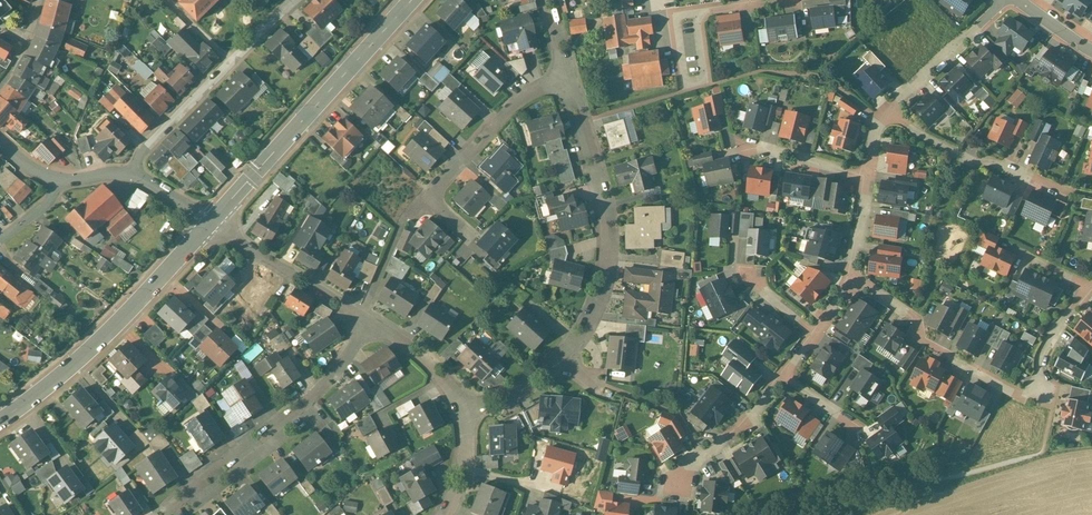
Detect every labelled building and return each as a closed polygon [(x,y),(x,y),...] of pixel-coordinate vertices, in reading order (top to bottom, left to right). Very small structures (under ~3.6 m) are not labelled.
[(11,10),(3,0),(0,0),(0,20),(11,10)] [(69,6),(46,0),(40,26),(62,32),(69,6)] [(181,4),(179,5),(196,21),(218,0),(177,0),(181,4)] [(312,3),(313,4),(306,10),(314,19),(314,22),(316,24),(321,29),(324,26),(329,21),(331,22),(335,18),(335,16),(341,10),(331,0),(315,0),(312,3)] [(437,15),(453,30),(469,12),(460,4),(456,0),(450,0),(437,15)] [(470,0),(464,0),(460,4),(469,12),(478,20),(476,5),(470,0)] [(613,10),(614,10),(626,9),(633,8),(632,0),(612,0),(613,10)] [(830,8),(833,8),(834,16),(844,15),(843,7),(844,7),(843,0),(829,0),(830,8)] [(941,3),(961,17),(973,0),(943,0),(941,3)] [(1065,6),(1065,7),(1080,18),(1081,16),(1090,4),(1091,1),(1091,0),(1057,0),(1065,6)] [(1090,4),(1081,16),(1091,24),(1091,6),(1090,4)] [(830,8),(811,11),(813,29),(835,26),(834,16),(833,8),(830,8)] [(613,10),(606,11),(607,18),(624,15),(627,15),(626,9),(614,10),(613,10)] [(607,18),(603,18),(608,50),(625,47),(625,44),(637,43),(638,50),(639,50),(639,54),(629,56),(630,65),(623,66),(625,81),(632,80),(633,90),(663,85),(661,76),(669,75),(667,60),(659,61),(658,52),(648,53),(648,49),(646,34),(652,33),(650,18),(628,21),(630,36),(626,36),(624,15),(607,18)] [(738,15),(724,17),(725,23),(739,21),(738,15)] [(795,15),(765,20),(768,43),(798,39),(795,15)] [(528,16),(499,24),(504,45),(517,41),(520,51),(536,47),(533,37),(534,37),(528,16)] [(185,26),(177,17),(172,21),(181,30),(185,26)] [(72,31),(74,20),(67,19),(66,30),(72,31)] [(585,19),(570,21),(571,34),(587,32),(585,19)] [(1033,35),(1010,19),(1003,29),(1005,31),(995,45),(1006,58),(1016,43),(1023,48),(1033,35)] [(725,23),(718,24),(721,45),(742,42),(739,21),(725,23)] [(324,26),(321,29),(316,24),(305,34),(308,36),(319,49),(333,36),(324,26)] [(62,32),(40,26),(36,38),(58,46),(62,32)] [(444,43),(425,26),(406,47),(425,64),(444,43)] [(199,48),(183,32),(172,42),(189,59),(199,48)] [(293,45),(280,32),(266,47),(278,59),(280,58),(293,72),(305,59),(292,46),(293,45)] [(319,49),(308,36),(300,44),(312,57),(319,49)] [(172,49),(159,37),(151,45),(164,57),(172,49)] [(58,46),(36,38),(25,58),(39,65),(46,69),(51,59),(58,46)] [(87,48),(68,39),(64,48),(71,51),(70,53),(82,58),(87,48)] [(0,41),(0,65),(6,69),(17,50),(0,41)] [(510,45),(512,53),(519,52),(517,43),(510,45)] [(199,48),(189,59),(202,71),(215,58),(202,45),(199,48)] [(1006,58),(995,45),(987,53),(996,62),(992,66),(996,70),(1008,59),(1006,58)] [(1041,63),(1036,70),(1037,70),(1059,86),(1064,78),(1073,66),(1074,64),(1051,48),(1041,63)] [(984,49),(978,49),(966,61),(981,76),(992,66),(996,62),(987,53),(984,49)] [(885,67),(870,51),(863,58),(872,68),(873,67),(879,74),(885,67)] [(322,63),(328,57),(323,52),(316,58),(322,63)] [(25,58),(23,56),(14,75),(15,76),(26,83),(38,90),(44,78),(38,75),(36,75),(34,74),(39,65),(25,58)] [(116,56),(113,65),(122,69),(125,61),(116,56)] [(172,74),(155,57),(145,67),(152,74),(162,84),(166,81),(165,81),(172,74)] [(405,67),(397,59),(380,77),(396,91),(412,74),(412,73),(405,67)] [(490,59),(474,76),(493,94),(503,83),(502,83),(504,81),(508,77),(509,77),(509,76),(500,68),(490,59)] [(523,59),(506,63),(519,75),(521,77),(526,70),(523,59)] [(1034,59),(1024,73),(1031,78),(1037,70),(1036,70),(1041,63),(1034,59)] [(145,67),(139,61),(134,67),(146,79),(152,74),(145,67)] [(449,73),(437,63),(427,74),(438,85),(449,73)] [(506,63),(505,63),(500,68),(509,76),(509,77),(508,77),(504,81),(509,86),(519,75),(506,63)] [(1085,75),(1073,66),(1064,78),(1079,88),(1085,75)] [(46,69),(42,67),(39,73),(53,80),(56,74),(46,69)] [(172,74),(165,81),(166,81),(179,94),(193,80),(179,67),(172,74)] [(879,74),(873,67),(872,68),(858,81),(874,98),(889,84),(879,74)] [(956,70),(940,85),(956,102),(960,103),(964,99),(963,96),(970,90),(972,87),(963,77),(956,70)] [(264,84),(255,73),(248,80),(258,90),(264,84)] [(438,85),(425,73),(418,80),(431,92),(438,85)] [(982,87),(968,73),(963,77),(972,87),(970,90),(974,94),(982,87)] [(459,83),(448,74),(441,82),(451,92),(459,83)] [(240,75),(228,86),(245,103),(258,90),(248,80),(246,82),(240,75)] [(26,83),(15,76),(8,86),(26,100),(32,92),(33,93),(33,94),(41,100),(45,94),(38,90),(26,83)] [(8,86),(0,96),(19,112),(26,100),(8,86)] [(68,93),(80,100),(84,94),(72,86),(68,93)] [(228,86),(227,86),(216,96),(234,114),(245,103),(228,86)] [(152,121),(126,95),(125,97),(115,87),(109,94),(118,103),(114,107),(114,108),(126,120),(140,134),(152,121)] [(158,87),(144,101),(158,115),(173,101),(158,87)] [(391,108),(370,88),(360,99),(381,118),(391,108)] [(1017,107),(1028,97),(1020,88),(1009,99),(1017,107)] [(478,111),(455,91),(438,109),(450,120),(451,118),(462,128),(478,111)] [(118,103),(109,94),(100,103),(110,113),(114,108),(114,107),(118,103)] [(929,95),(913,110),(928,126),(935,120),(935,117),(942,110),(943,110),(936,103),(929,95)] [(722,96),(706,100),(707,107),(693,110),(695,120),(697,120),(700,134),(704,133),(707,134),(714,133),(715,131),(719,130),(716,116),(726,114),(722,96)] [(956,112),(942,97),(936,103),(943,110),(942,110),(949,118),(956,112)] [(859,108),(843,98),(838,105),(853,116),(859,108)] [(5,122),(19,133),(29,122),(0,99),(0,128),(5,122)] [(381,118),(360,99),(350,110),(371,129),(381,118)] [(222,115),(207,100),(194,114),(212,133),(213,133),(208,128),(222,115)] [(777,108),(760,104),(759,108),(769,110),(768,111),(775,113),(777,108)] [(410,116),(398,105),(392,110),(393,113),(404,123),(410,116)] [(759,108),(750,105),(744,127),(763,132),(768,111),(769,110),(759,108)] [(809,118),(786,112),(780,137),(802,143),(809,118)] [(212,133),(194,114),(180,128),(194,142),(208,129),(212,133)] [(618,115),(602,119),(603,126),(619,121),(618,115)] [(557,116),(527,124),(533,146),(543,143),(560,139),(563,138),(557,116)] [(105,117),(93,130),(99,135),(96,138),(100,143),(92,151),(103,161),(114,151),(118,155),(131,142),(111,123),(105,117)] [(353,130),(341,119),(322,140),(334,151),(342,158),(353,146),(356,149),(357,149),(353,146),(360,138),(361,137),(353,130)] [(1013,127),(997,119),(988,139),(1008,148),(1010,144),(1011,144),(1013,140),(1012,138),(1014,135),(1017,129),(1013,127)] [(619,121),(603,126),(610,150),(630,145),(623,120),(619,121)] [(1027,125),(1016,120),(1013,127),(1017,129),(1014,135),(1021,138),(1027,125)] [(432,128),(424,121),(416,130),(420,133),(425,137),(432,128)] [(859,126),(841,121),(839,128),(836,128),(834,129),(833,134),(834,136),(839,138),(837,148),(852,152),(855,141),(856,141),(857,137),(857,136),(859,126)] [(1050,127),(1037,121),(1029,139),(1039,144),(1041,145),(1045,137),(1050,127)] [(369,136),(357,125),(353,130),(361,137),(360,138),(364,141),(369,136)] [(449,143),(432,128),(425,137),(441,151),(449,143)] [(190,146),(176,131),(162,145),(162,146),(173,156),(189,173),(192,169),(198,164),(185,151),(190,146)] [(387,140),(377,131),(371,137),(381,147),(387,140)] [(425,137),(420,133),(404,151),(425,170),(441,151),(425,137)] [(67,148),(53,134),(48,139),(61,154),(67,148)] [(90,152),(86,137),(76,140),(81,155),(90,152)] [(1045,137),(1041,145),(1039,144),(1030,162),(1029,163),(1047,171),(1047,170),(1059,145),(1060,144),(1045,137)] [(61,154),(48,139),(31,154),(36,159),(37,158),(42,162),(44,161),(48,165),(61,154)] [(560,139),(543,143),(547,155),(563,151),(560,139)] [(173,156),(162,146),(149,159),(159,170),(166,163),(176,174),(174,175),(180,181),(189,173),(173,156)] [(909,149),(889,146),(886,163),(889,164),(907,166),(909,149)] [(228,164),(213,150),(206,158),(217,170),(220,172),(228,164)] [(563,151),(547,155),(551,170),(570,165),(566,150),(563,151)] [(342,158),(334,151),(329,156),(341,167),(346,162),(342,158)] [(500,153),(489,165),(488,163),(481,170),(491,179),(489,180),(491,182),(504,194),(507,191),(515,182),(509,177),(517,167),(499,151),(498,151),(500,153)] [(710,152),(693,156),(695,167),(704,165),(713,163),(710,152)] [(206,158),(205,157),(199,162),(212,176),(217,170),(206,158)] [(713,163),(704,165),(706,177),(710,176),(712,185),(721,183),(723,185),(733,183),(728,159),(713,163)] [(646,160),(616,168),(620,185),(634,182),(637,193),(653,188),(646,160)] [(907,166),(889,164),(887,172),(905,174),(907,166)] [(5,168),(0,173),(0,186),(6,193),(13,185),(18,179),(5,168)] [(765,171),(751,168),(747,191),(768,195),(771,175),(772,174),(767,173),(765,171)] [(199,176),(192,169),(189,173),(195,179),(199,176)] [(220,172),(217,170),(212,176),(221,184),(226,179),(220,172)] [(811,178),(787,174),(784,195),(804,198),(808,199),(809,188),(811,178)] [(190,175),(181,184),(186,189),(194,180),(190,175)] [(780,176),(771,175),(768,195),(777,196),(780,176)] [(289,176),(278,188),(285,194),(295,182),(289,176)] [(917,180),(897,177),(896,185),(908,187),(915,189),(917,180)] [(1015,187),(993,177),(984,197),(993,201),(992,202),(1004,207),(1005,208),(1012,194),(1015,187)] [(837,182),(817,179),(816,189),(814,199),(826,201),(825,207),(833,208),(832,212),(844,214),(848,187),(836,186),(837,182)] [(481,190),(471,181),(470,182),(471,183),(463,192),(462,192),(454,201),(471,216),(486,200),(489,197),(481,190)] [(504,194),(491,182),(487,186),(485,184),(485,183),(484,183),(484,184),(486,185),(500,198),(505,194),(507,191),(504,194)] [(533,187),(536,196),(548,192),(546,183),(533,187)] [(896,185),(882,183),(879,201),(905,205),(908,187),(896,185)] [(26,196),(13,185),(6,193),(18,205),(26,196)] [(500,198),(486,185),(481,190),(489,197),(486,200),(493,206),(500,198)] [(103,187),(66,219),(84,240),(98,228),(102,225),(121,208),(103,187)] [(816,189),(809,188),(808,199),(804,198),(802,207),(812,208),(814,199),(816,189)] [(137,189),(133,195),(132,194),(128,200),(124,204),(125,205),(124,205),(134,214),(149,197),(137,189)] [(551,192),(532,198),(535,206),(550,202),(550,203),(553,202),(552,199),(551,192)] [(1056,202),(1033,192),(1022,215),(1045,226),(1051,215),(1050,214),(1056,202)] [(506,195),(505,194),(501,198),(505,203),(512,199),(507,194),(506,195)] [(570,194),(552,199),(553,202),(550,203),(553,211),(549,212),(550,216),(557,214),(555,210),(571,205),(570,200),(572,199),(570,194)] [(1022,199),(1012,194),(1005,208),(1004,207),(1003,212),(1013,217),(1022,199)] [(276,198),(264,217),(261,216),(251,233),(269,244),(282,222),(278,220),(288,205),(276,198)] [(1082,198),(1080,209),(1091,211),(1091,200),(1082,198)] [(314,199),(306,213),(313,218),(321,205),(314,199)] [(1067,205),(1057,200),(1056,202),(1050,214),(1051,215),(1060,219),(1067,205)] [(550,202),(535,206),(539,220),(545,218),(544,214),(549,212),(553,211),(550,203),(550,202)] [(571,205),(555,210),(557,214),(561,231),(586,224),(580,203),(571,205)] [(121,208),(102,225),(114,238),(118,235),(130,224),(133,221),(121,208)] [(664,208),(635,209),(635,226),(626,226),(627,249),(653,248),(653,239),(661,239),(660,223),(664,223),(664,208)] [(909,213),(891,210),(889,218),(899,220),(908,222),(909,213)] [(751,215),(741,214),(740,223),(750,224),(751,215)] [(1089,214),(1083,242),(1091,243),(1091,214),(1089,214)] [(729,218),(712,216),(710,237),(725,238),(730,234),(731,220),(731,218),(729,218)] [(889,218),(877,216),(874,236),(895,240),(899,220),(889,218)] [(328,230),(310,219),(295,243),(303,248),(305,245),(315,251),(328,230)] [(740,221),(731,220),(730,233),(739,233),(740,221)] [(412,238),(408,243),(412,245),(426,258),(432,251),(446,250),(446,249),(451,243),(445,237),(442,235),(442,231),(438,231),(427,221),(412,238)] [(750,224),(740,223),(738,238),(748,239),(749,231),(750,224)] [(130,224),(118,235),(123,240),(127,237),(135,230),(130,224)] [(515,241),(497,224),(485,237),(486,238),(478,246),(488,255),(494,261),(495,261),(507,248),(507,249),(515,241)] [(61,241),(43,228),(30,246),(45,257),(48,259),(61,241)] [(84,240),(93,246),(102,237),(98,232),(100,231),(98,228),(84,240)] [(403,230),(396,246),(405,253),(412,245),(408,243),(412,238),(403,230)] [(812,230),(809,242),(837,249),(840,238),(812,230)] [(769,233),(749,231),(748,239),(747,246),(748,246),(747,254),(767,256),(769,233)] [(998,238),(983,231),(976,245),(988,250),(991,246),(994,247),(998,238)] [(84,245),(73,238),(70,244),(80,251),(84,245)] [(837,249),(809,242),(806,253),(805,253),(819,257),(833,261),(837,249)] [(30,246),(27,243),(15,260),(27,270),(26,272),(33,277),(42,265),(40,264),(45,257),(30,246)] [(900,248),(881,244),(879,254),(899,257),(900,248)] [(315,251),(305,245),(303,248),(296,260),(314,271),(323,256),(315,251)] [(565,246),(548,251),(551,262),(554,263),(555,261),(564,264),(566,255),(567,255),(565,246)] [(994,247),(991,246),(988,250),(982,265),(1006,276),(1015,257),(994,247)] [(358,259),(345,251),(336,265),(350,273),(358,259)] [(684,254),(663,252),(661,266),(679,269),(682,269),(684,254)] [(819,257),(805,253),(806,253),(802,252),(800,259),(801,259),(808,262),(817,265),(819,257)] [(105,271),(111,263),(99,253),(93,261),(105,271)] [(879,254),(873,253),(872,253),(872,254),(870,272),(869,272),(869,273),(870,273),(897,277),(898,278),(898,277),(901,258),(901,257),(900,257),(879,254)] [(494,261),(488,255),(482,261),(495,272),(500,266),(495,261),(494,261)] [(132,267),(116,256),(111,263),(128,274),(132,267)] [(392,256),(385,271),(394,276),(403,263),(392,256)] [(808,262),(801,259),(799,265),(805,268),(808,262)] [(226,260),(217,270),(225,277),(234,267),(226,260)] [(364,261),(356,279),(369,284),(377,267),(364,261)] [(564,264),(555,261),(554,263),(549,283),(577,290),(582,269),(564,264)] [(336,265),(327,279),(345,290),(353,275),(350,273),(336,265)] [(661,266),(658,266),(657,272),(674,274),(674,275),(678,276),(679,269),(661,266)] [(0,267),(0,290),(20,307),(32,293),(29,291),(32,287),(16,274),(13,278),(0,267)] [(206,274),(205,274),(201,278),(201,279),(205,282),(197,290),(207,301),(213,306),(222,296),(233,285),(225,277),(217,270),(216,269),(211,275),(209,277),(206,274)] [(657,272),(626,269),(625,281),(651,284),(650,296),(671,298),(674,275),(674,274),(657,272)] [(819,273),(808,269),(792,288),(794,291),(811,304),(829,282),(819,273)] [(1031,302),(1041,278),(1026,271),(1020,284),(1015,294),(1015,295),(1031,302)] [(196,274),(183,287),(188,292),(193,287),(197,290),(205,282),(201,279),(201,278),(196,274)] [(911,288),(920,289),(922,279),(912,277),(911,288)] [(1041,278),(1031,302),(1046,309),(1056,287),(1057,285),(1041,278)] [(39,280),(32,287),(47,299),(53,291),(39,280)] [(415,296),(391,280),(378,299),(392,307),(402,313),(401,314),(402,315),(415,296)] [(702,291),(709,305),(731,294),(724,280),(702,291)] [(1012,281),(1005,297),(1013,300),(1015,295),(1015,294),(1020,284),(1012,281)] [(434,283),(425,297),(433,303),(442,290),(434,283)] [(790,287),(786,292),(790,296),(794,291),(792,288),(790,287)] [(1063,290),(1056,287),(1048,303),(1055,306),(1063,290)] [(294,289),(284,305),(303,317),(313,301),(294,289)] [(650,296),(634,294),(634,300),(626,300),(624,315),(624,317),(637,318),(645,319),(646,309),(659,311),(659,312),(670,314),(672,298),(671,298),(650,296)] [(709,305),(716,319),(738,309),(731,294),(709,305)] [(222,296),(213,306),(207,301),(203,305),(213,315),(227,300),(222,296)] [(271,296),(264,306),(270,310),(277,300),(271,296)] [(172,298),(157,314),(179,334),(184,329),(193,319),(194,318),(192,316),(172,298)] [(867,306),(857,300),(848,314),(847,314),(867,327),(872,320),(871,319),(875,313),(876,314),(877,313),(871,309),(867,306)] [(875,303),(871,300),(867,306),(871,309),(875,303)] [(332,311),(319,304),(313,313),(322,318),(326,316),(328,317),(332,311)] [(0,305),(0,319),(3,321),(8,313),(9,314),(10,313),(9,312),(10,312),(0,305)] [(454,320),(430,305),(417,324),(440,339),(446,330),(447,331),(454,320)] [(945,305),(941,307),(940,306),(929,325),(947,335),(952,327),(958,316),(955,314),(950,311),(949,307),(945,305)] [(968,313),(958,308),(955,314),(958,316),(952,327),(959,331),(968,313)] [(755,309),(744,323),(758,334),(769,320),(755,309)] [(208,320),(198,310),(192,316),(194,318),(193,319),(202,327),(204,325),(208,320)] [(546,331),(523,310),(522,311),(507,327),(531,348),(546,331)] [(624,315),(617,314),(616,323),(626,324),(636,325),(637,318),(624,317),(624,315)] [(867,327),(847,314),(848,314),(838,328),(846,334),(852,338),(858,341),(858,340),(857,340),(861,334),(862,334),(867,327)] [(1089,314),(1075,330),(1091,345),(1091,316),(1089,314)] [(790,332),(771,317),(769,320),(758,334),(777,349),(790,332)] [(193,319),(184,329),(192,337),(202,327),(193,319)] [(326,319),(302,336),(314,354),(339,337),(326,319)] [(1002,329),(990,323),(985,333),(989,334),(984,343),(992,347),(1002,329)] [(167,337),(154,324),(143,335),(155,348),(167,337)] [(636,325),(626,324),(624,339),(636,341),(636,342),(644,343),(646,326),(636,325)] [(970,324),(958,346),(977,356),(984,343),(989,334),(985,333),(970,324)] [(202,327),(192,337),(202,346),(213,333),(204,325),(202,327)] [(888,325),(876,343),(893,354),(902,341),(905,337),(888,325)] [(1010,334),(1002,329),(992,347),(999,351),(1004,343),(1005,344),(1010,334)] [(202,346),(199,348),(208,356),(209,356),(219,365),(218,366),(219,367),(236,349),(229,342),(228,341),(225,338),(224,338),(216,330),(202,346)] [(1034,344),(1037,337),(1025,331),(1022,338),(1034,344)] [(282,333),(270,342),(279,355),(291,346),(282,333)] [(852,338),(846,334),(842,340),(848,344),(852,338)] [(624,339),(610,338),(607,368),(632,371),(636,342),(636,341),(624,339)] [(850,349),(834,338),(828,347),(843,357),(843,358),(844,358),(850,349)] [(1089,351),(1074,338),(1068,348),(1071,350),(1069,354),(1083,362),(1089,351)] [(456,339),(440,355),(446,361),(450,357),(457,350),(461,345),(456,339)] [(462,354),(458,359),(459,360),(470,369),(487,350),(475,340),(462,354)] [(902,341),(893,354),(891,357),(900,363),(901,363),(910,349),(904,346),(906,344),(902,341)] [(1005,344),(1004,343),(999,351),(992,365),(1010,374),(1013,368),(1014,368),(1020,358),(1019,357),(1021,353),(1005,344)] [(128,344),(110,361),(118,370),(137,352),(133,348),(132,349),(128,344)] [(828,347),(826,346),(822,352),(821,352),(822,352),(818,357),(818,358),(811,368),(828,379),(843,358),(843,357),(828,347)] [(385,349),(362,366),(370,377),(370,379),(373,384),(375,384),(377,386),(391,375),(390,374),(399,368),(385,349)] [(910,349),(901,363),(900,363),(898,365),(906,371),(918,354),(910,349)] [(457,350),(450,357),(456,363),(459,360),(458,359),(462,354),(457,350)] [(487,350),(470,369),(480,379),(481,380),(483,378),(498,361),(487,350)] [(1069,354),(1063,352),(1064,351),(1063,351),(1054,367),(1055,368),(1055,367),(1061,371),(1060,372),(1073,379),(1074,378),(1081,381),(1080,381),(1081,382),(1090,366),(1089,365),(1083,362),(1069,354)] [(137,352),(118,370),(126,378),(126,379),(135,370),(144,362),(140,357),(141,356),(137,352)] [(275,354),(254,368),(260,376),(270,370),(281,362),(275,354)] [(873,364),(859,355),(851,367),(861,373),(863,371),(867,373),(873,364)] [(281,362),(270,370),(283,389),(299,377),(286,358),(281,362)] [(761,376),(737,358),(723,375),(747,394),(761,376)] [(922,360),(912,379),(911,380),(912,380),(913,381),(913,382),(914,386),(920,389),(924,388),(925,387),(932,391),(933,392),(933,391),(935,388),(942,374),(944,372),(944,371),(937,367),(938,365),(939,364),(932,361),(930,360),(929,363),(923,360),(923,359),(922,360)] [(101,366),(96,370),(98,371),(101,375),(101,374),(105,371),(101,366)] [(135,370),(126,379),(126,378),(122,382),(131,392),(145,380),(135,370)] [(98,371),(92,376),(101,386),(107,380),(101,374),(101,375),(98,371)] [(867,373),(863,371),(861,373),(851,388),(860,394),(859,395),(861,396),(862,396),(869,400),(881,383),(867,373)] [(496,372),(490,375),(485,380),(491,385),(494,387),(501,384),(506,382),(496,372)] [(942,374),(935,388),(939,390),(946,377),(942,374)] [(939,390),(938,393),(937,393),(938,394),(950,400),(951,401),(951,400),(960,384),(960,383),(947,376),(948,376),(947,376),(946,376),(947,376),(939,390)] [(169,378),(152,393),(170,411),(185,397),(173,384),(168,379),(169,378)] [(198,397),(181,378),(173,384),(185,397),(192,403),(198,397)] [(483,378),(481,380),(480,379),(477,383),(483,388),(491,385),(485,380),(483,378)] [(243,381),(222,395),(231,408),(232,409),(251,396),(253,395),(243,381)] [(354,382),(340,393),(332,399),(332,398),(331,399),(345,419),(346,418),(345,417),(359,408),(359,409),(368,402),(365,397),(354,382)] [(981,390),(970,384),(957,409),(968,415),(981,390)] [(712,387),(702,400),(724,417),(726,413),(725,412),(732,403),(712,387)] [(1091,391),(1071,387),(1068,399),(1088,404),(1091,391)] [(96,406),(81,389),(63,405),(83,428),(101,412),(96,406)] [(981,390),(968,415),(979,420),(992,396),(981,390)] [(383,408),(372,392),(365,397),(368,402),(375,412),(383,408)] [(198,397),(192,403),(201,416),(205,413),(203,410),(210,406),(202,394),(198,397)] [(251,396),(232,409),(231,408),(229,410),(239,424),(260,409),(251,396)] [(579,402),(543,398),(543,400),(541,422),(541,425),(552,426),(552,422),(576,425),(579,402)] [(795,404),(788,399),(781,409),(783,410),(778,418),(786,422),(784,424),(794,431),(805,415),(807,413),(800,408),(801,407),(796,403),(795,404)] [(1068,399),(1066,399),(1064,407),(1063,407),(1061,417),(1062,417),(1060,426),(1066,427),(1068,429),(1072,431),(1075,431),(1079,430),(1084,431),(1086,422),(1090,423),(1091,413),(1088,412),(1090,404),(1088,404),(1068,399)] [(103,400),(96,406),(101,412),(107,419),(114,413),(103,400)] [(543,400),(522,412),(528,425),(536,422),(541,422),(543,400)] [(724,417),(702,400),(693,412),(712,428),(720,419),(721,420),(724,417)] [(410,401),(395,409),(400,418),(409,413),(415,409),(410,401)] [(415,409),(409,413),(420,432),(429,427),(431,430),(442,424),(429,401),(415,409)] [(893,408),(877,420),(884,429),(889,425),(891,428),(902,421),(893,408)] [(522,411),(504,422),(504,426),(513,426),(514,433),(528,425),(522,412),(522,411)] [(201,416),(185,427),(203,452),(223,439),(205,413),(201,416)] [(684,435),(674,418),(662,413),(658,423),(666,426),(667,428),(667,427),(675,441),(684,435)] [(805,415),(796,430),(800,432),(810,418),(805,415)] [(376,429),(369,416),(355,424),(362,437),(376,429)] [(800,432),(799,433),(808,439),(819,423),(810,417),(810,418),(800,432)] [(107,419),(88,435),(94,441),(109,428),(104,422),(107,419)] [(341,431),(332,421),(326,425),(335,436),(341,431)] [(626,424),(614,430),(620,441),(631,435),(626,424)] [(109,428),(94,441),(114,464),(132,448),(133,448),(126,440),(113,425),(109,428)] [(335,436),(326,425),(320,430),(326,437),(329,441),(335,436)] [(884,429),(876,435),(876,439),(869,444),(879,459),(886,454),(887,457),(897,449),(895,447),(902,443),(891,428),(889,425),(884,429)] [(504,426),(489,427),(490,455),(497,455),(515,454),(514,433),(513,426),(504,426)] [(667,428),(648,439),(662,461),(681,449),(680,449),(675,441),(667,427),(667,428)] [(387,428),(367,439),(378,459),(398,448),(387,428)] [(149,443),(137,430),(126,440),(133,448),(132,448),(137,453),(148,444),(149,443)] [(43,448),(31,431),(14,444),(23,457),(21,459),(28,469),(47,454),(48,454),(43,448)] [(149,443),(148,444),(155,454),(158,452),(169,445),(161,433),(149,443)] [(843,443),(828,433),(814,453),(830,464),(833,459),(843,444),(843,443)] [(315,434),(292,452),(307,471),(329,454),(330,453),(321,441),(315,434)] [(329,441),(326,437),(321,441),(330,453),(329,454),(332,457),(339,452),(329,441)] [(595,459),(606,461),(610,439),(600,437),(595,459)] [(768,447),(762,438),(749,446),(748,446),(767,477),(775,472),(770,465),(776,461),(768,447)] [(60,456),(50,443),(43,448),(48,454),(47,454),(52,461),(60,456)] [(775,443),(768,447),(776,461),(777,463),(784,458),(777,446),(775,443)] [(853,451),(843,444),(833,459),(843,466),(853,451)] [(767,477),(748,446),(748,447),(735,455),(736,457),(745,472),(749,478),(755,474),(759,482),(767,477)] [(432,447),(425,450),(433,465),(440,461),(432,447)] [(192,448),(179,457),(189,472),(203,463),(192,448)] [(574,456),(547,448),(541,469),(557,474),(554,483),(565,486),(567,477),(568,477),(574,456)] [(425,450),(417,454),(425,469),(433,465),(425,450)] [(155,454),(136,467),(136,469),(137,468),(144,477),(146,475),(156,489),(152,492),(153,493),(175,478),(174,477),(174,478),(158,454),(159,453),(158,452),(155,454)] [(490,455),(482,456),(483,469),(497,469),(497,455),(490,455)] [(745,472),(736,457),(729,461),(738,477),(745,472)] [(281,461),(273,467),(272,467),(259,477),(273,495),(296,478),(282,460),(281,460),(281,461)] [(646,462),(628,460),(628,461),(624,464),(624,468),(626,472),(625,479),(625,481),(638,482),(644,483),(646,462)] [(862,460),(854,462),(857,475),(866,473),(862,460)] [(729,461),(720,466),(723,471),(730,483),(739,478),(738,477),(729,461)] [(130,481),(121,467),(113,474),(122,487),(130,481)] [(66,468),(48,481),(64,503),(74,496),(74,495),(81,490),(82,490),(76,482),(66,468)] [(420,469),(401,480),(413,501),(408,504),(414,514),(429,506),(424,496),(433,491),(420,469)] [(15,471),(5,477),(15,495),(25,490),(15,471)] [(730,483),(723,471),(718,473),(717,481),(711,480),(710,483),(707,483),(706,490),(704,490),(702,500),(709,501),(707,510),(703,510),(703,511),(723,513),(725,502),(727,502),(728,493),(723,492),(724,486),(727,487),(727,485),(730,483)] [(94,490),(83,476),(76,482),(82,490),(87,496),(94,490)] [(638,482),(625,481),(625,479),(618,478),(616,493),(636,496),(638,482)] [(306,480),(300,485),(308,496),(315,491),(306,480)] [(557,487),(541,483),(539,490),(544,492),(554,496),(557,487)] [(482,485),(471,513),(477,514),(495,514),(504,493),(482,485)] [(225,504),(234,514),(249,514),(255,511),(263,505),(248,486),(225,504)] [(393,502),(384,487),(376,491),(385,507),(393,502)] [(612,493),(597,491),(593,509),(605,510),(606,503),(611,503),(612,493)] [(117,498),(118,499),(110,504),(117,514),(135,514),(140,511),(127,492),(117,498)] [(554,496),(544,492),(542,500),(558,505),(563,507),(563,509),(569,511),(571,503),(554,496)] [(542,500),(539,509),(528,507),(526,514),(557,514),(556,514),(558,505),(542,500)] [(357,510),(358,501),(345,501),(344,510),(357,510)] [(263,509),(268,514),(280,514),(270,503),(263,509)] [(606,503),(605,510),(605,514),(625,514),(626,505),(611,503),(606,503)] [(0,510),(0,514),(11,514),(5,507),(0,510)]
